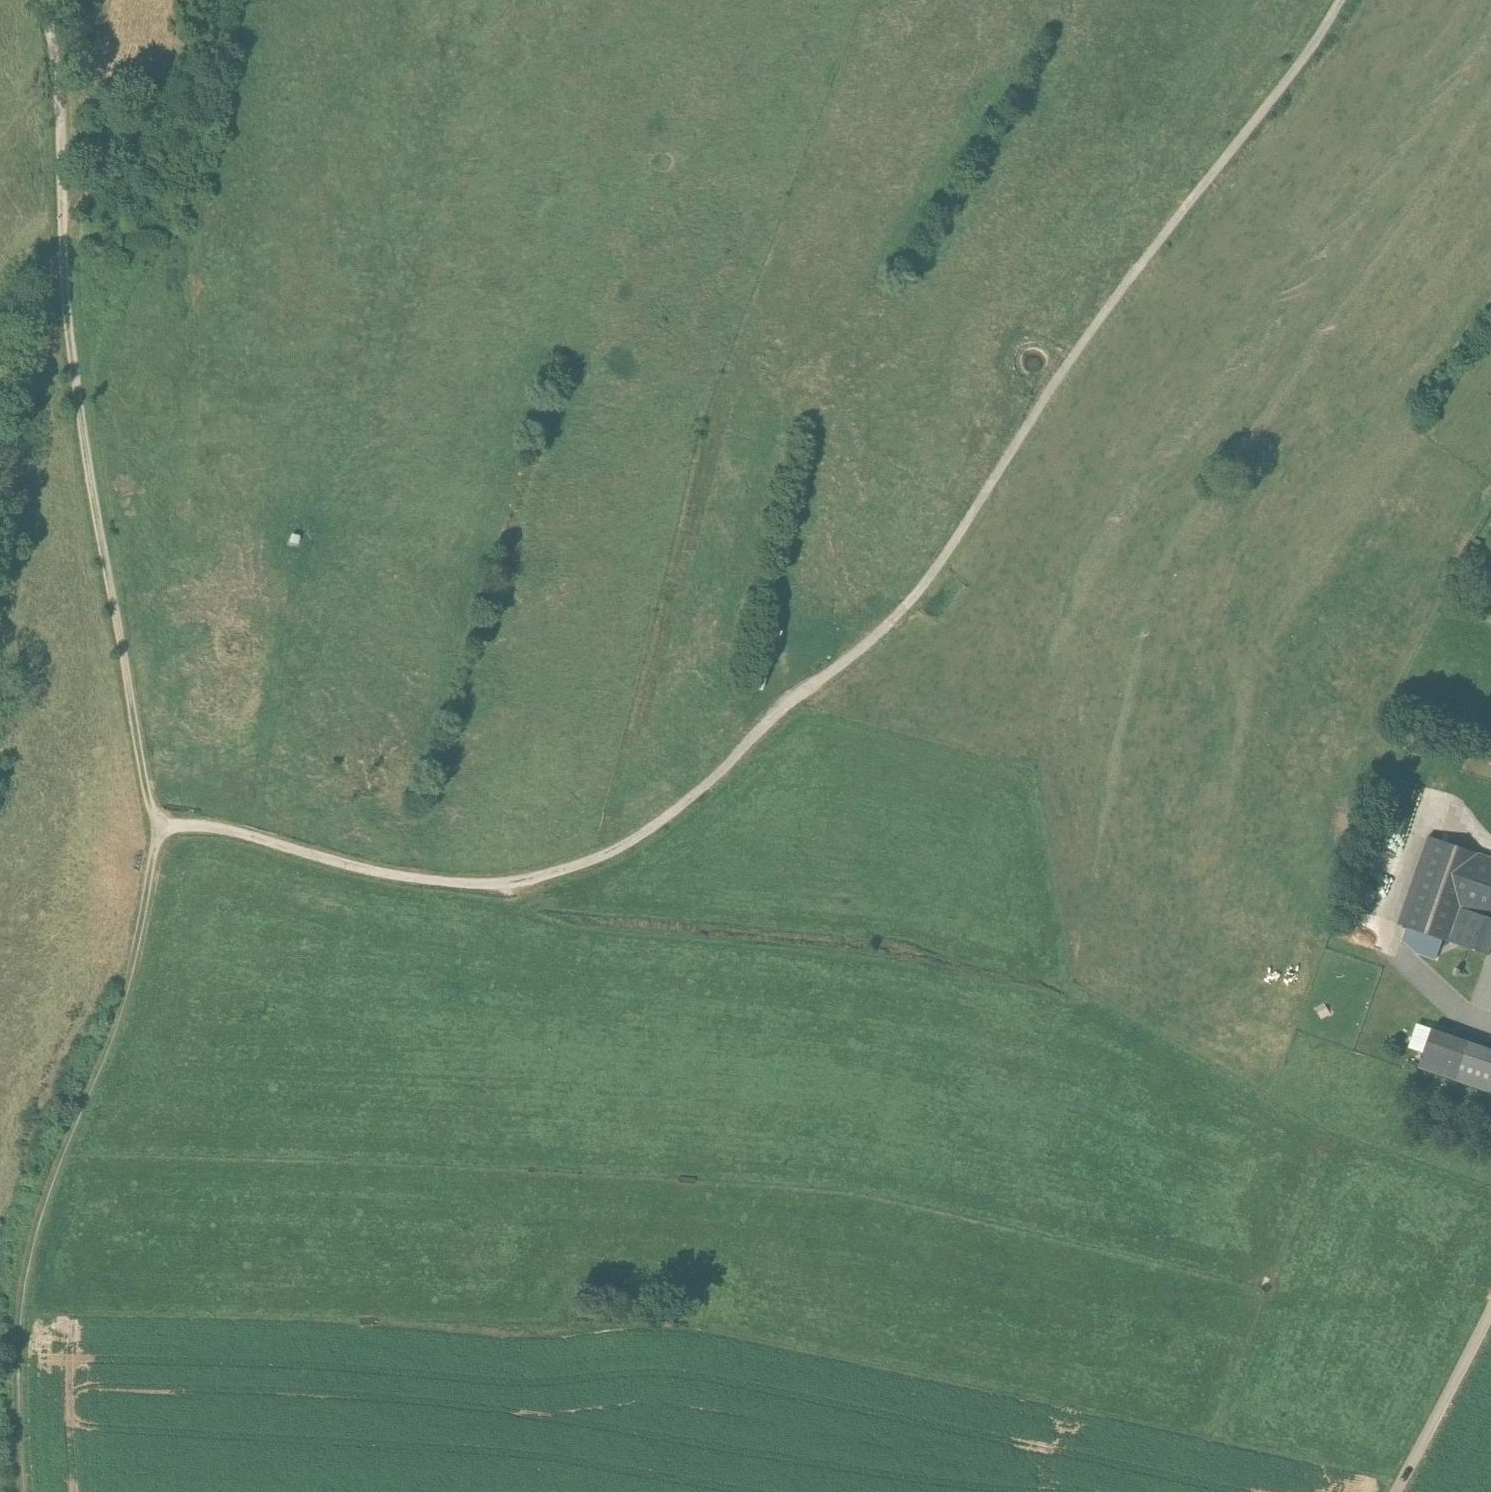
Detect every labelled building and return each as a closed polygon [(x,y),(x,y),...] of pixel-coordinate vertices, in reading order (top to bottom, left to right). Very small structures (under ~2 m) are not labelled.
[(1488,603),(1481,618),(1490,622),(1490,623),(1490,605),(1488,603)] [(1482,759),(1490,762),(1490,752),(1485,751),(1482,759)] [(1432,838),(1402,924),(1450,941),(1463,905),(1490,916),(1490,858),(1432,838)] [(1490,949),(1490,916),(1463,905),(1450,941),(1489,954),(1490,949)] [(1443,940),(1408,928),(1403,941),(1417,955),(1437,962),(1443,940)] [(1431,1028),(1417,1068),(1490,1094),(1490,1049),(1431,1028)]
